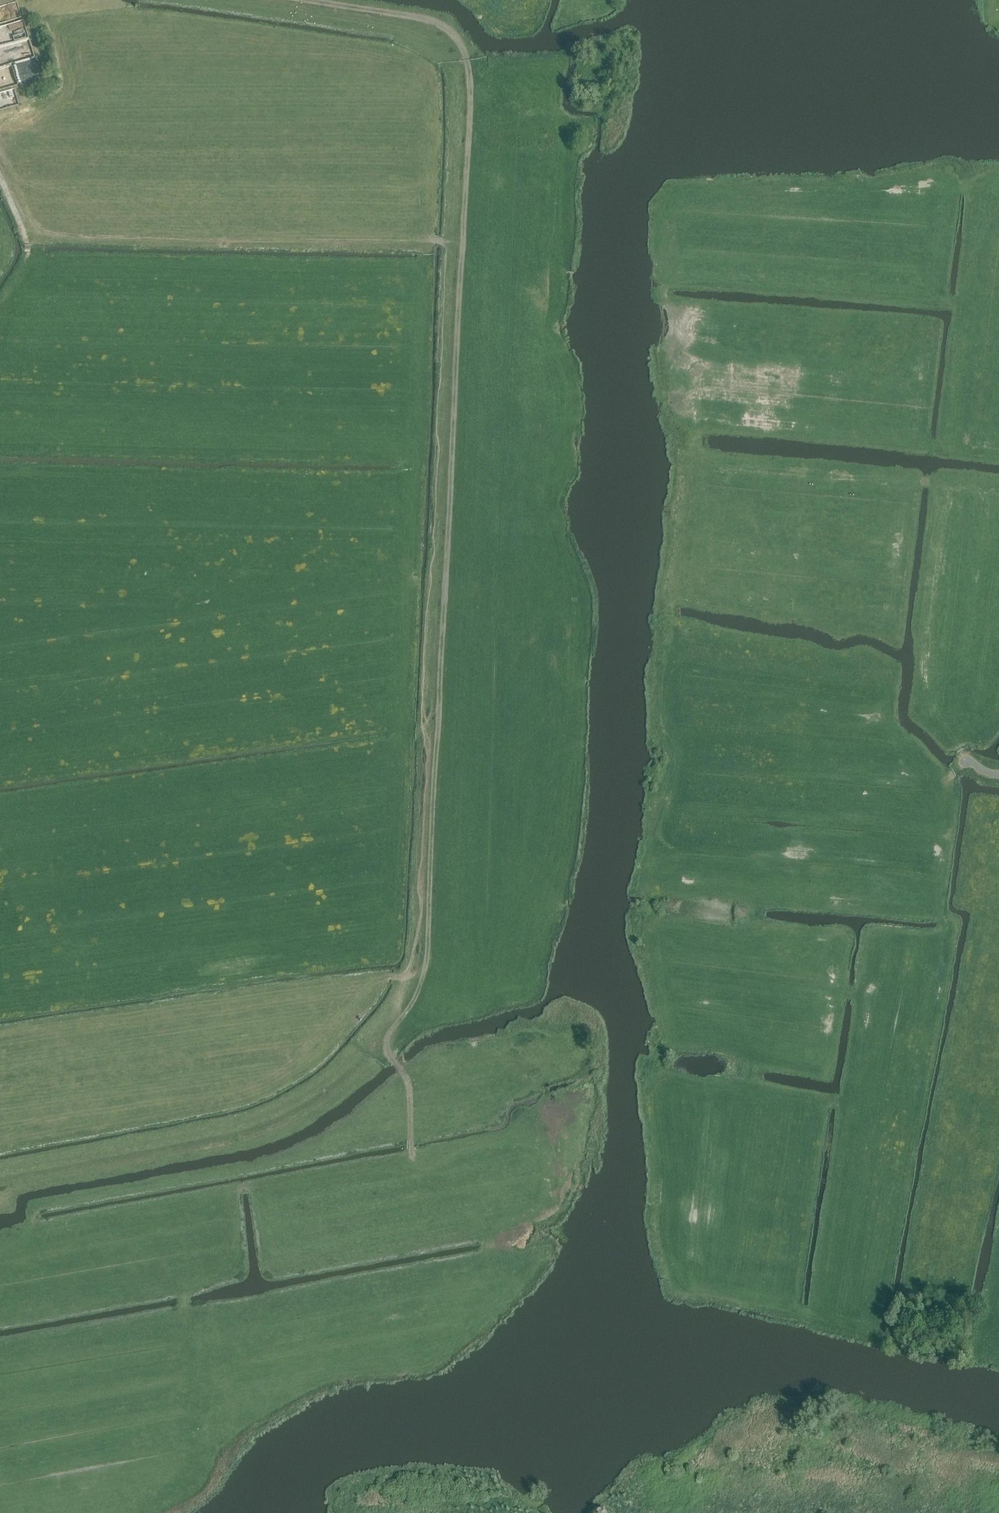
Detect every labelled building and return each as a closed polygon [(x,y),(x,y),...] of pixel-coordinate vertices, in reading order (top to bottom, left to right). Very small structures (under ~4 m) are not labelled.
[(27,14),(7,20),(13,36),(33,29),(27,14)]
